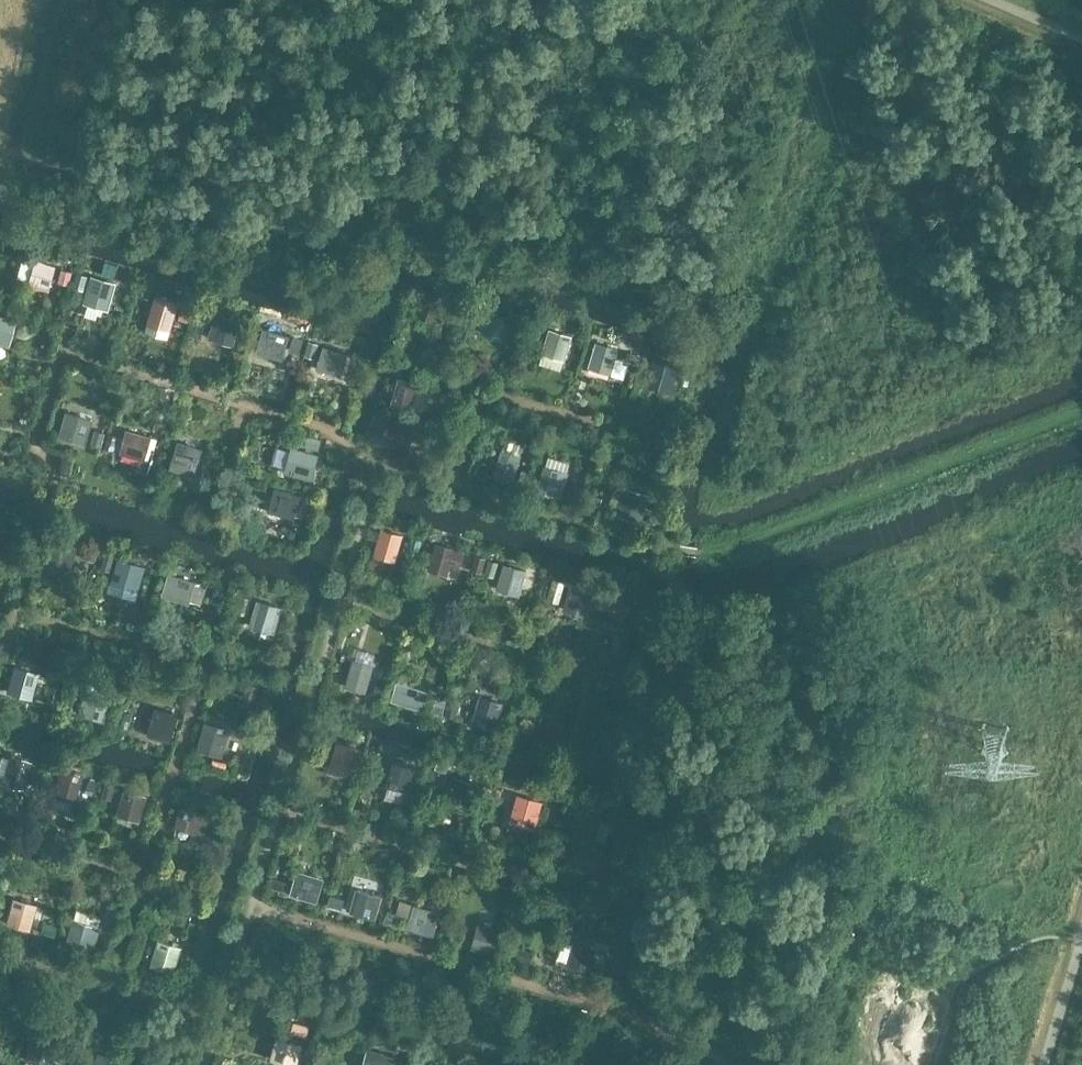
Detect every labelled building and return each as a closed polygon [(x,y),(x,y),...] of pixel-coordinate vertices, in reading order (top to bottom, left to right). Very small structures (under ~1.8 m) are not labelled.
[(37,282),(44,259),(19,252),(13,274),(37,282)] [(91,274),(88,303),(115,305),(118,277),(91,274)] [(157,321),(164,298),(139,290),(132,313),(157,321)] [(507,338),(512,311),(487,307),(482,334),(507,338)] [(211,336),(235,343),(244,317),(219,310),(211,336)] [(19,318),(0,311),(0,341),(10,344),(19,318)] [(280,349),(287,327),(262,319),(255,342),(280,349)] [(556,349),(563,327),(538,319),(531,342),(556,349)] [(619,354),(622,342),(596,337),(590,366),(628,373),(632,357),(619,354)] [(678,349),(643,338),(635,366),(669,377),(678,349)] [(348,352),(323,345),(317,368),(341,375),(348,352)] [(416,408),(422,379),(399,374),(393,403),(416,408)] [(91,441),(97,414),(67,408),(61,434),(91,441)] [(399,450),(406,427),(381,419),(374,442),(399,450)] [(137,451),(144,428),(119,421),(112,444),(137,451)] [(306,465),(313,442),(288,435),(281,458),(306,465)] [(171,466),(197,475),(207,446),(182,436),(171,466)] [(511,469),(518,446),(493,438),(486,461),(511,469)] [(564,495),(573,459),(549,453),(540,488),(564,495)] [(606,477),(598,506),(624,513),(632,484),(606,477)] [(395,546),(401,523),(377,516),(370,538),(395,546)] [(72,567),(79,544),(54,537),(47,559),(72,567)] [(430,568),(450,574),(454,562),(464,565),(469,547),(438,539),(430,568)] [(505,585),(512,562),(487,554),(480,577),(505,585)] [(120,555),(110,588),(139,597),(149,563),(120,555)] [(177,598),(183,575),(159,567),(152,590),(177,598)] [(572,580),(564,607),(591,615),(599,587),(572,580)] [(348,683),(368,689),(379,652),(359,646),(348,683)] [(14,663),(8,689),(35,695),(41,668),(14,663)] [(413,699),(420,676),(395,668),(388,691),(413,699)] [(97,702),(104,679),(79,672),(72,695),(97,702)] [(506,698),(479,692),(471,722),(499,728),(506,698)] [(457,714),(460,701),(439,696),(436,709),(457,714)] [(155,704),(150,732),(176,737),(181,709),(155,704)] [(205,720),(197,749),(224,756),(232,728),(205,720)] [(17,750),(0,745),(0,770),(10,773),(17,750)] [(344,778),(351,755),(326,747),(320,770),(344,778)] [(411,799),(412,759),(391,758),(390,798),(411,799)] [(62,796),(83,796),(82,769),(61,770),(62,796)] [(461,805),(467,782),(442,775),(436,797),(461,805)] [(121,803),(125,785),(108,781),(104,799),(121,803)] [(127,785),(120,812),(143,818),(150,791),(127,785)] [(538,826),(546,797),(518,790),(510,819),(538,826)] [(208,832),(213,808),(182,802),(177,826),(208,832)] [(291,892),(320,900),(327,875),(299,867),(291,892)] [(355,897),(362,874),(337,867),(330,890),(355,897)] [(53,922),(60,900),(35,892),(28,915),(53,922)] [(392,921),(437,934),(444,909),(399,896),(392,921)] [(97,947),(106,914),(76,906),(67,939),(97,947)] [(493,938),(500,915),(475,908),(469,931),(493,938)] [(579,956),(586,933),(561,926),(554,949),(579,956)] [(177,969),(184,942),(160,936),(153,963),(177,969)] [(291,1043),(298,1020),(273,1012),(266,1035),(291,1043)] [(29,1060),(55,1063),(58,1038),(33,1034),(29,1060)] [(428,1044),(422,1064),(449,1064),(453,1051),(428,1044)] [(95,1064),(123,1064),(124,1058),(99,1051),(95,1064)]
